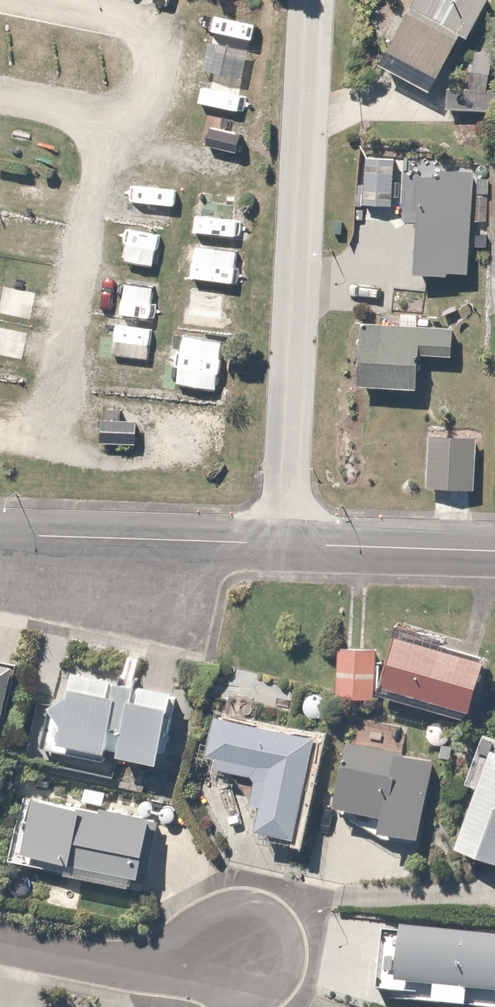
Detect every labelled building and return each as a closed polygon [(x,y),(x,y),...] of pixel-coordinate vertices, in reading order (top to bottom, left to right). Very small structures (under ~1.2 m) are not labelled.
[(386,63),(438,88),(463,33),(469,36),(486,0),(416,0),(386,63)] [(494,95),(450,89),(448,107),(491,113),(494,95)] [(234,125),(203,120),(198,153),(228,158),(234,125)] [(398,157),(366,157),(367,203),(398,203),(398,157)] [(474,173),(420,174),(421,272),(475,271),(474,173)] [(129,184),(126,199),(132,200),(129,216),(158,221),(164,190),(129,184)] [(193,206),(191,220),(226,225),(231,190),(189,184),(186,205),(193,206)] [(161,233),(124,230),(121,262),(155,265),(156,255),(163,255),(162,267),(183,268),(185,243),(160,241),(161,233)] [(230,237),(193,235),(192,256),(229,258),(230,237)] [(160,281),(114,276),(111,307),(157,312),(160,281)] [(238,287),(181,284),(180,305),(237,308),(238,287)] [(0,314),(0,343),(29,345),(31,316),(0,314)] [(367,324),(366,387),(428,388),(429,356),(460,357),(461,326),(367,324)] [(110,326),(109,344),(149,347),(150,328),(110,326)] [(169,386),(212,390),(215,352),(180,350),(179,366),(171,365),(169,386)] [(477,423),(432,422),(431,489),(476,490),(477,423)] [(384,691),(480,719),(494,667),(494,651),(404,624),(384,691)] [(379,645),(336,644),(335,697),(379,697),(379,645)] [(0,660),(0,732),(13,734),(27,665),(0,660)] [(192,695),(56,667),(39,748),(116,764),(118,756),(177,768),(192,695)] [(306,837),(324,735),(255,723),(259,700),(230,695),(226,718),(213,716),(206,755),(222,758),(221,767),(269,775),(260,829),(306,837)] [(402,728),(359,721),(345,811),(381,836),(418,841),(419,836),(433,838),(445,758),(399,751),(402,728)] [(483,730),(467,784),(477,787),(459,846),(494,857),(494,734),(483,730)] [(166,822),(44,800),(36,858),(156,879),(166,822)] [(372,991),(412,994),(412,1006),(413,1006),(494,1006),(494,932),(377,923),(372,991)]
